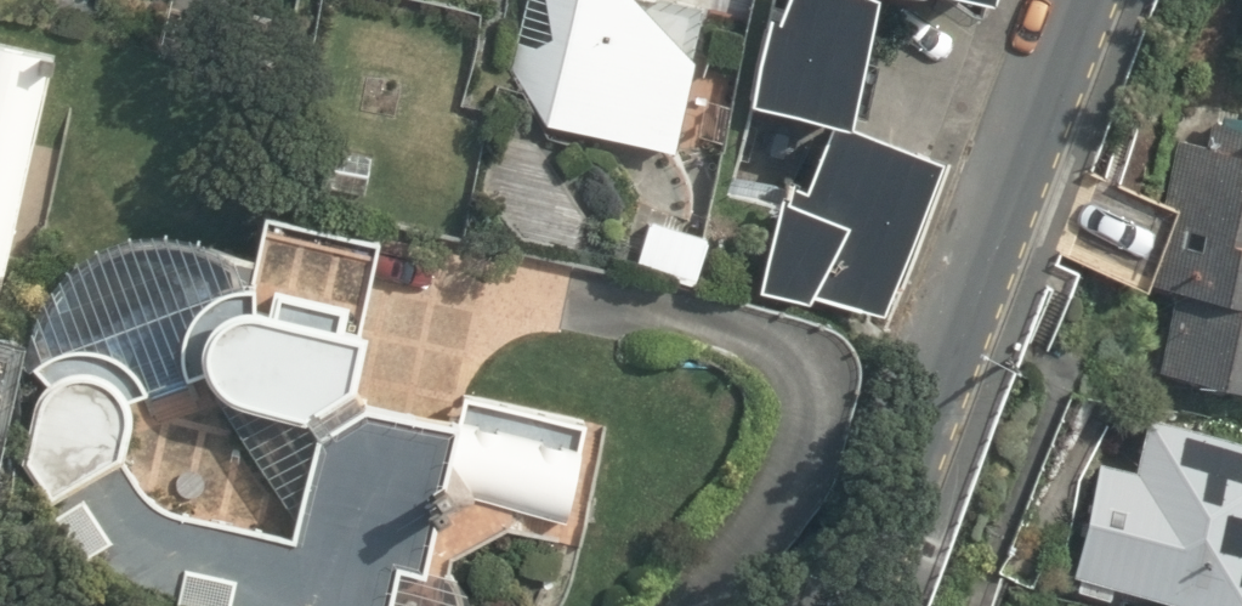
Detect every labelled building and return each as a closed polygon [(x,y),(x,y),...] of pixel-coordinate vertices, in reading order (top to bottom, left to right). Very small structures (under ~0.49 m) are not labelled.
[(665,141),(693,2),(681,0),(542,0),(550,31),(508,59),(546,132),(566,121),(665,141)] [(731,106),(828,126),(854,0),(764,0),(759,20),(749,18),(731,106)] [(48,52),(0,42),(0,268),(48,52)] [(1241,394),(1241,127),(1209,120),(1204,144),(1175,139),(1148,282),(1174,287),(1159,368),(1238,383),(1237,393),(1241,394)] [(769,191),(749,292),(867,311),(925,153),(819,128),(789,195),(769,191)] [(367,193),(374,155),(317,145),(310,183),(367,193)] [(636,267),(695,282),(705,233),(670,224),(673,212),(652,206),(636,267)] [(394,566),(421,570),(442,487),(563,512),(585,415),(462,388),(451,413),(362,398),(354,379),(361,322),(378,235),(268,213),(252,277),(240,279),(217,288),(199,304),(186,325),(181,349),(184,373),(205,360),(214,375),(223,391),(316,414),(292,537),(180,513),(156,501),(136,483),(123,459),(127,394),(146,387),(140,376),(124,358),(102,347),(78,344),(54,349),(33,362),(42,385),(15,460),(43,544),(81,574),(238,605),(387,605),(394,566)] [(19,348),(0,343),(0,429),(19,348)] [(1192,605),(1241,605),(1241,444),(1136,417),(1123,470),(1087,461),(1058,573),(1068,575),(1062,600),(1085,605),(1094,605),(1100,583),(1192,605)]
